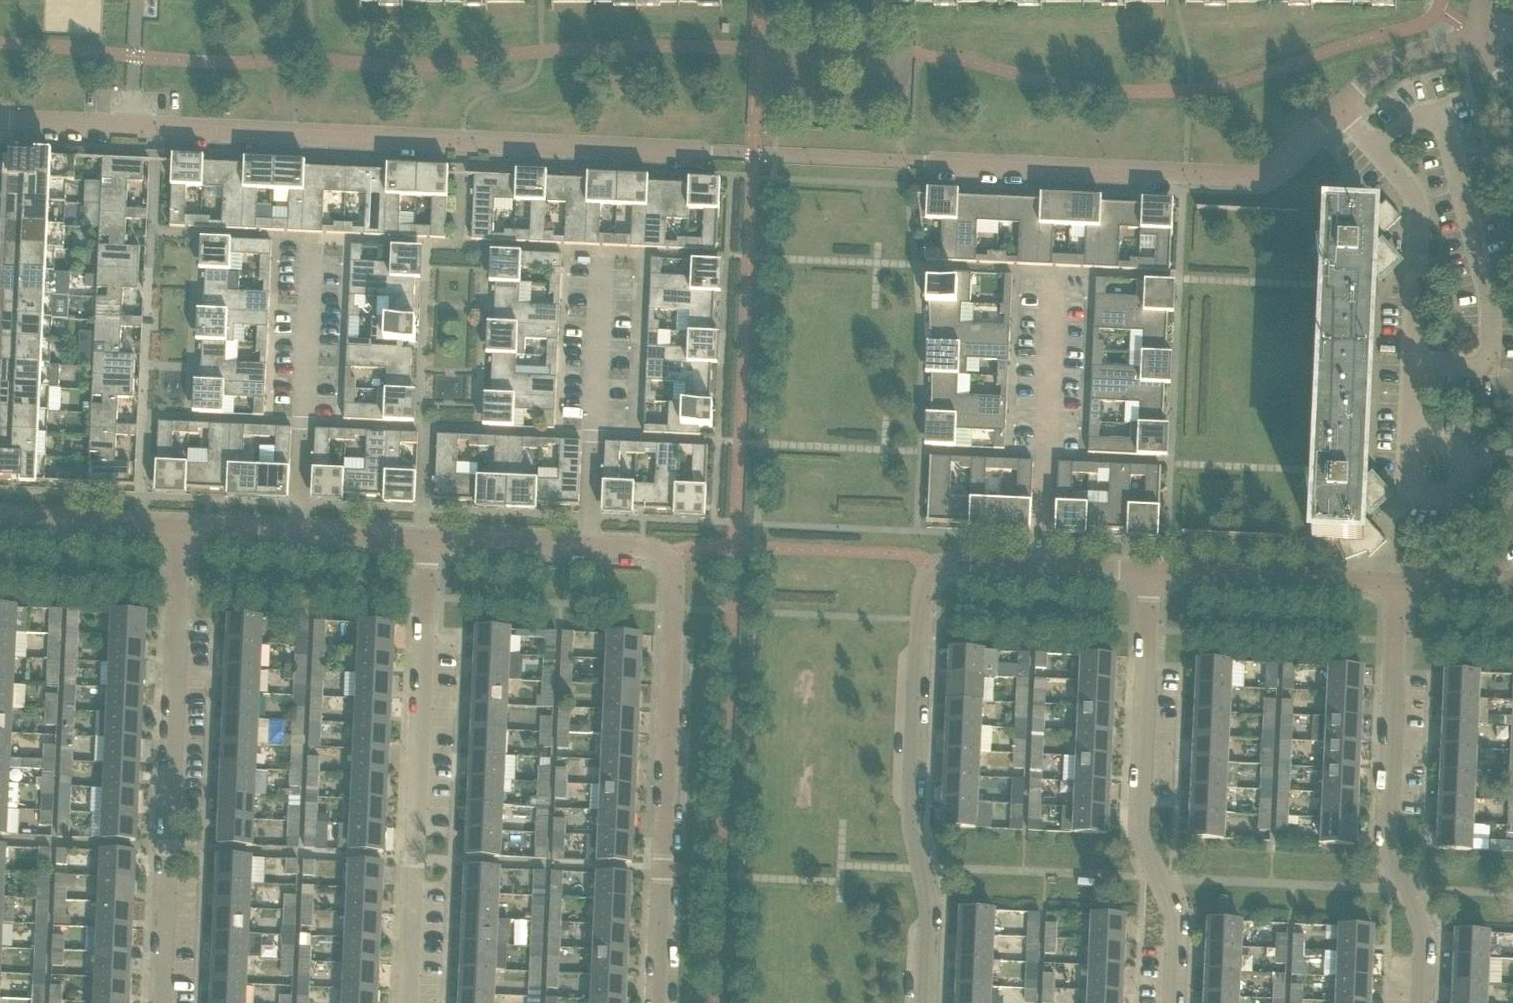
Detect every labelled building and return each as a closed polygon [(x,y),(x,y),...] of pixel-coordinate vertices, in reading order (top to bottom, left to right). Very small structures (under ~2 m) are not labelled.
[(5,157),(4,177),(75,181),(76,156),(52,155),(52,151),(36,150),(36,155),(11,153),(11,158),(5,157)] [(172,185),(170,226),(185,226),(187,186),(203,186),(204,162),(204,156),(173,155),(172,185)] [(103,158),(100,212),(127,214),(127,208),(128,181),(143,182),(144,159),(103,158)] [(245,164),(242,229),(272,230),(272,220),(257,219),(258,189),(274,190),(275,159),(245,158),(245,164)] [(272,220),(272,230),(302,232),(305,167),(306,161),(275,159),(274,190),(290,190),(288,221),(272,220)] [(204,162),(203,186),(223,187),(222,228),(242,229),(245,164),(204,162)] [(387,170),(385,235),(399,236),(401,195),(416,196),(418,166),(387,164),(387,170)] [(418,166),(416,196),(432,197),(431,237),(445,238),(447,198),(448,198),(449,167),(418,166)] [(305,167),(302,232),(322,233),(324,192),(345,193),(346,169),(305,167)] [(346,169),(345,193),(366,194),(364,234),(385,235),(387,170),(346,169)] [(516,176),(517,176),(515,201),(531,201),(529,242),(544,243),(544,232),(545,232),(545,222),(546,202),(547,178),(547,172),(516,170),(516,176)] [(588,180),(585,244),(599,245),(601,204),(617,205),(618,175),(588,173),(588,180)] [(517,176),(516,176),(475,174),(472,239),(493,240),(494,210),(512,211),(513,200),(515,201),(517,176)] [(649,176),(618,175),(617,205),(633,206),(631,246),(645,247),(648,182),(649,176)] [(75,181),(4,177),(3,201),(66,203),(67,181),(75,181)] [(547,178),(546,202),(566,203),(565,243),(585,244),(588,180),(547,178)] [(689,184),(688,220),(689,208),(704,209),(702,250),(717,250),(719,210),(721,180),(689,178),(689,184)] [(648,182),(645,247),(665,248),(667,219),(688,220),(689,184),(648,182)] [(927,189),(927,195),(918,195),(921,219),(943,220),(942,250),(924,249),(925,260),(955,261),(958,196),(959,190),(927,189)] [(1041,194),(1041,200),(1038,265),(1052,266),(1054,225),(1070,226),(1071,195),(1041,194)] [(1102,197),(1071,195),(1070,226),(1086,226),(1084,267),(1098,268),(1101,203),(1102,197)] [(958,196),(955,261),(976,262),(977,222),(999,223),(1000,198),(958,196)] [(1327,213),(1319,376),(1365,378),(1370,271),(1375,271),(1381,278),(1398,262),(1377,239),(1401,218),(1386,200),(1381,205),(1362,196),(1353,214),(1327,213)] [(1000,198),(999,223),(1019,224),(1018,264),(1038,265),(1041,200),(1000,198)] [(1142,205),(1141,237),(1157,238),(1155,270),(1170,271),(1172,231),(1174,200),(1142,199),(1142,205)] [(66,203),(3,201),(2,224),(65,227),(65,225),(57,225),(58,204),(66,204),(66,203)] [(1101,203),(1098,268),(1118,269),(1120,228),(1140,229),(1140,237),(1141,237),(1142,205),(1101,203)] [(127,214),(100,212),(99,236),(110,237),(110,246),(99,245),(98,267),(139,269),(140,247),(125,246),(126,219),(137,219),(137,209),(127,208),(127,214)] [(148,209),(137,209),(137,219),(147,220),(148,209)] [(201,227),(201,217),(192,216),(191,227),(201,227)] [(201,217),(201,227),(210,227),(211,217),(201,217)] [(545,222),(545,232),(554,233),(555,226),(552,222),(545,222)] [(343,233),(344,223),(334,223),(334,233),(343,233)] [(353,224),(344,223),(343,233),(353,234),(353,224)] [(65,227),(2,224),(1,247),(64,250),(65,227)] [(415,237),(415,226),(406,226),(405,236),(415,237)] [(425,227),(415,226),(415,237),(424,237),(425,227)] [(514,241),(514,231),(505,230),(504,241),(514,241)] [(514,231),(514,241),(523,242),(524,231),(514,231)] [(544,232),(544,243),(554,243),(554,233),(545,232),(544,232)] [(615,246),(615,235),(606,235),(605,245),(615,246)] [(615,235),(615,246),(625,246),(625,236),(615,235)] [(272,241),(231,240),(232,239),(201,238),(199,269),(206,269),(230,270),(231,254),(261,256),(260,272),(270,272),(272,241)] [(686,249),(687,239),(677,238),(677,249),(686,249)] [(696,239),(687,239),(686,249),(696,249),(696,239)] [(362,256),(362,245),(352,245),(351,255),(362,256)] [(1,247),(0,266),(0,270),(54,272),(55,250),(63,250),(64,250),(1,247)] [(351,261),(350,276),(415,279),(421,279),(422,248),(392,247),(391,263),(351,261)] [(562,254),(522,253),(522,252),(491,251),(490,282),(496,283),(496,282),(520,283),(521,267),(561,269),(562,254)] [(997,263),(997,253),(987,252),(987,263),(997,263)] [(997,253),(997,263),(1006,264),(1007,253),(997,253)] [(1068,266),(1068,256),(1059,255),(1058,266),(1068,266)] [(1068,256),(1068,266),(1078,267),(1078,256),(1068,256)] [(662,269),(662,259),(652,259),(651,269),(662,269)] [(1139,269),(1140,259),(1130,259),(1130,269),(1139,269)] [(1149,260),(1140,259),(1139,269),(1149,270),(1149,260)] [(692,260),(691,277),(651,275),(650,289),(715,292),(715,293),(721,293),(723,261),(692,260)] [(96,297),(95,321),(122,322),(121,327),(132,327),(132,317),(122,317),(123,289),(138,290),(139,269),(98,267),(97,274),(97,284),(97,288),(108,288),(108,297),(96,297)] [(253,313),(268,313),(269,293),(240,291),(240,274),(230,273),(230,270),(206,269),(205,279),(204,310),(204,311),(253,313)] [(53,295),(54,272),(0,270),(0,293),(53,295)] [(270,272),(260,272),(259,281),(270,282),(270,272)] [(926,302),(970,304),(971,273),(938,272),(938,280),(927,280),(926,302)] [(550,285),(560,285),(561,274),(551,273),(550,285)] [(86,275),(85,287),(96,288),(97,275),(86,275)] [(1004,289),(1012,289),(1012,275),(1005,275),(1004,289)] [(415,279),(350,276),(349,296),(390,298),(389,318),(372,317),(372,318),(416,320),(413,320),(415,279)] [(1145,280),(1145,281),(1137,280),(1136,297),(1106,296),(1106,279),(1096,279),(1095,309),(1168,313),(1174,313),(1176,282),(1145,280)] [(496,283),(494,323),(559,327),(559,306),(519,304),(520,283),(496,282),(496,283)] [(560,285),(550,285),(550,294),(560,295),(560,285)] [(715,292),(650,289),(649,310),(690,312),(689,332),(713,334),(713,333),(715,293),(715,292)] [(52,319),(53,295),(0,293),(0,316),(52,319)] [(970,304),(926,302),(929,302),(931,343),(1009,347),(1010,327),(961,324),(962,304),(970,305),(970,304)] [(1000,315),(1010,315),(1011,305),(1000,305),(1000,315)] [(359,308),(349,308),(348,317),(359,318),(359,308)] [(1168,313),(1095,309),(1094,330),(1143,332),(1142,353),(1166,354),(1168,313)] [(204,311),(204,310),(198,310),(196,341),(202,341),(235,342),(235,326),(268,327),(268,313),(253,313),(204,311)] [(0,316),(0,339),(51,342),(52,319),(0,316)] [(143,318),(132,317),(132,327),(142,328),(143,318)] [(371,340),(347,339),(347,347),(412,350),(412,349),(403,349),(403,341),(415,342),(416,320),(372,318),(371,340)] [(122,322),(95,321),(94,344),(105,345),(105,354),(94,353),(93,375),(134,376),(135,355),(120,354),(121,327),(122,322)] [(649,321),(648,331),(659,331),(659,322),(649,321)] [(494,323),(492,354),(517,355),(525,356),(525,339),(547,340),(558,341),(559,327),(494,323)] [(659,331),(648,331),(648,340),(658,341),(659,331)] [(80,332),(79,342),(94,343),(94,332),(80,332)] [(713,334),(689,332),(688,348),(648,346),(647,361),(712,364),(718,364),(719,333),(713,333),(713,334)] [(257,333),(257,343),(267,343),(267,334),(257,333)] [(0,339),(0,363),(50,365),(51,342),(0,339)] [(202,341),(200,381),(200,382),(253,384),(265,385),(266,364),(226,362),(227,342),(235,343),(235,342),(202,341)] [(1093,351),(1103,351),(1103,342),(1093,341),(1093,351)] [(93,355),(94,343),(80,343),(79,354),(93,355)] [(267,343),(257,343),(256,352),(267,353),(267,343)] [(931,343),(927,343),(926,374),(932,374),(932,373),(966,375),(967,359),(998,361),(997,376),(1008,377),(1009,347),(931,343)] [(547,356),(557,356),(558,347),(547,346),(547,356)] [(412,350),(347,347),(346,367),(387,369),(386,389),(378,389),(378,390),(410,391),(412,350)] [(1103,351),(1093,351),(1092,360),(1103,361),(1103,351)] [(1166,354),(1142,353),(1141,369),(1092,366),(1091,381),(1165,384),(1171,385),(1172,354),(1166,354)] [(492,355),(490,394),(490,395),(555,398),(556,377),(516,376),(517,355),(492,354),(492,355)] [(557,356),(547,356),(546,366),(557,366),(557,356)] [(647,361),(646,381),(674,382),(673,402),(669,402),(669,403),(710,405),(712,364),(647,361)] [(0,363),(0,386),(49,388),(59,388),(60,365),(50,365),(0,363)] [(932,373),(932,374),(932,414),(932,415),(1006,418),(1007,398),(957,396),(958,376),(966,376),(966,375),(932,373)] [(134,376),(93,375),(92,396),(103,397),(103,405),(92,405),(91,429),(117,430),(117,435),(127,436),(127,425),(117,425),(118,397),(133,398),(134,376)] [(1008,377),(997,376),(997,386),(1007,386),(1008,377)] [(1365,378),(1319,376),(1312,539),(1338,540),(1345,560),(1366,552),(1369,555),(1369,556),(1369,557),(1386,541),(1364,517),(1388,496),(1372,479),(1365,485),(1360,485),(1365,378)] [(345,388),(356,389),(356,379),(346,379),(345,388)] [(200,382),(200,381),(194,381),(193,412),(224,414),(224,397),(254,398),(253,415),(264,415),(265,385),(253,384),(200,382)] [(1091,381),(1089,422),(1100,422),(1101,402),(1140,403),(1139,423),(1131,423),(1131,424),(1163,425),(1165,384),(1091,381)] [(48,411),(49,388),(0,386),(0,409),(48,411)] [(356,389),(345,388),(345,398),(355,398),(356,389)] [(410,391),(378,390),(377,406),(344,404),(344,419),(384,421),(415,422),(416,391),(410,391)] [(646,392),(645,402),(656,402),(656,393),(646,392)] [(490,395),(490,394),(484,394),(483,426),(514,427),(514,410),(555,412),(555,398),(490,395)] [(710,405),(669,403),(668,427),(644,425),(644,433),(699,435),(700,426),(712,427),(713,405),(710,405)] [(47,434),(48,411),(0,409),(0,432),(47,434)] [(932,415),(932,414),(926,414),(925,446),(955,447),(956,430),(1005,432),(1006,418),(932,415)] [(544,418),(544,428),(554,429),(554,418),(544,418)] [(159,422),(157,462),(156,462),(155,493),(186,494),(187,488),(188,464),(172,463),(173,422),(159,422)] [(1100,422),(1089,422),(1088,453),(1137,455),(1168,457),(1169,425),(1163,425),(1131,424),(1130,440),(1099,438),(1100,422)] [(189,433),(189,423),(180,423),(179,433),(189,433)] [(189,423),(189,433),(198,434),(199,424),(189,423)] [(208,465),(188,464),(187,488),(227,490),(228,490),(231,425),(210,424),(208,465)] [(127,425),(127,436),(137,436),(138,426),(127,425)] [(228,490),(227,490),(227,496),(257,497),(259,467),(243,466),(245,426),(231,425),(228,490)] [(260,437),(261,426),(251,426),(251,436),(260,437)] [(270,427),(261,426),(260,437),(270,437),(270,427)] [(275,468),(259,467),(257,497),(288,499),(290,468),(289,468),(291,428),(276,427),(275,468)] [(117,430),(91,429),(89,452),(101,453),(100,462),(89,461),(88,484),(129,485),(130,463),(115,463),(117,435),(117,430)] [(315,429),(314,469),(313,469),(312,500),(343,501),(344,495),(343,495),(344,471),(328,470),(330,430),(315,429)] [(346,441),(346,430),(336,430),(336,440),(346,441)] [(346,430),(346,441),(355,441),(355,431),(346,430)] [(343,495),(344,495),(384,497),(387,432),(367,431),(365,472),(344,471),(343,495)] [(0,432),(0,455),(46,457),(47,434),(0,432)] [(384,497),(384,503),(415,504),(416,474),(417,466),(400,465),(401,443),(418,444),(418,434),(387,432),(384,497)] [(476,501),(478,477),(457,476),(459,435),(437,434),(434,499),(476,501)] [(479,447),(479,436),(470,436),(469,446),(479,447)] [(489,437),(479,436),(479,447),(489,447),(489,437)] [(476,501),(476,507),(506,509),(509,438),(495,437),(493,478),(478,477),(476,501)] [(509,438),(506,509),(537,510),(537,504),(536,504),(538,480),(522,479),(523,438),(509,438)] [(1004,449),(1005,439),(994,438),(994,448),(1004,449)] [(539,449),(539,439),(530,439),(529,449),(539,449)] [(539,439),(539,449),(548,450),(549,439),(539,439)] [(558,481),(538,480),(536,504),(537,504),(578,506),(581,441),(560,440),(558,481)] [(605,442),(604,482),(603,482),(602,513),(633,514),(633,508),(634,484),(618,483),(620,443),(605,442)] [(636,453),(636,443),(626,443),(626,453),(636,453)] [(636,443),(636,453),(645,454),(646,444),(636,443)] [(655,485),(634,484),(633,508),(674,510),(675,510),(676,486),(678,456),(677,456),(677,445),(657,444),(655,485)] [(687,446),(677,445),(677,456),(678,456),(687,456),(687,446)] [(675,510),(674,510),(674,516),(705,518),(707,487),(706,487),(708,447),(693,446),(691,486),(676,486),(675,510)] [(0,455),(0,480),(21,481),(21,485),(37,485),(37,481),(45,482),(46,457),(0,455)] [(971,499),(970,499),(950,498),(952,458),(930,457),(928,520),(926,520),(926,521),(969,523),(971,499)] [(972,469),(972,459),(962,458),(962,468),(971,469),(972,469)] [(969,523),(969,529),(999,531),(1001,500),(985,500),(986,470),(1002,470),(1002,460),(972,459),(972,469),(971,469),(970,499),(971,499),(969,523)] [(1002,460),(1002,470),(1011,471),(1012,460),(1002,460)] [(1016,501),(1001,500),(999,531),(1030,532),(1031,502),(1033,461),(1018,461),(1016,501)] [(1058,462),(1057,503),(1056,503),(1055,533),(1086,535),(1087,529),(1086,529),(1087,504),(1071,504),(1073,463),(1058,462)] [(1089,474),(1089,464),(1080,463),(1079,474),(1089,474)] [(1099,464),(1089,464),(1089,474),(1098,475),(1099,464)] [(1087,504),(1086,529),(1087,529),(1127,531),(1130,466),(1110,465),(1108,505),(1087,504)] [(1158,538),(1160,507),(1159,507),(1161,467),(1130,466),(1127,531),(1127,536),(1158,538)] [(15,633),(17,607),(0,606),(0,632),(15,633)] [(62,609),(50,609),(49,634),(60,635),(62,609)] [(78,636),(80,610),(69,609),(67,635),(78,636)] [(114,611),(113,637),(145,639),(146,613),(114,611)] [(229,643),(261,644),(262,618),(230,616),(229,643)] [(297,635),(308,635),(309,620),(297,620),(297,635)] [(315,620),(314,646),(325,646),(326,621),(315,620)] [(362,622),(360,648),(393,650),(394,624),(362,622)] [(476,654),(509,655),(510,629),(478,627),(476,654)] [(544,646),(556,647),(557,631),(545,631),(544,631),(544,646)] [(14,658),(15,633),(0,632),(0,657),(14,658)] [(573,657),(574,632),(563,632),(562,657),(573,657)] [(608,660),(640,661),(642,635),(609,633),(608,660)] [(49,634),(48,660),(59,660),(60,635),(49,634)] [(78,636),(67,635),(66,660),(77,661),(78,636)] [(113,637),(112,662),(144,664),(145,639),(113,637)] [(229,643),(228,668),(260,669),(261,644),(229,643)] [(325,646),(314,646),(313,671),(324,671),(325,646)] [(360,648),(359,674),(391,675),(393,650),(360,648)] [(999,651),(951,649),(950,675),(982,677),(998,677),(999,651)] [(1018,652),(1017,677),(1029,678),(1030,653),(1018,652)] [(1036,653),(1035,678),(1046,679),(1047,653),(1036,653)] [(509,655),(476,654),(475,679),(508,680),(509,655)] [(1083,655),(1082,681),(1114,682),(1115,656),(1083,655)] [(295,671),(307,671),(308,656),(296,656),(295,671)] [(0,657),(0,682),(13,683),(14,658),(0,657)] [(562,657),(560,682),(572,683),(573,657),(562,657)] [(59,660),(48,660),(47,685),(58,685),(59,660)] [(66,660),(65,686),(76,686),(77,661),(66,660)] [(608,660),(607,685),(639,686),(640,661),(608,660)] [(1199,660),(1198,686),(1230,688),(1231,661),(1199,660)] [(112,662),(110,687),(143,689),(144,664),(112,662)] [(1277,664),(1266,664),(1266,678),(1277,678),(1277,664)] [(1283,664),(1283,679),(1294,680),(1295,665),(1283,664)] [(543,666),(542,681),(555,682),(555,667),(543,666)] [(1329,692),(1361,694),(1363,667),(1330,666),(1329,692)] [(260,669),(228,668),(227,693),(259,694),(260,669)] [(295,671),(294,686),(307,686),(307,671),(295,671)] [(324,671),(313,671),(312,696),(323,697),(324,671)] [(1445,697),(1478,699),(1479,673),(1447,671),(1445,697)] [(391,675),(359,674),(358,699),(390,700),(391,675)] [(982,677),(950,675),(949,700),(981,702),(982,677)] [(1017,677),(1016,703),(1028,703),(1029,678),(1017,677)] [(1035,678),(1034,703),(1045,704),(1046,679),(1035,678)] [(508,680),(475,679),(474,704),(506,705),(508,680)] [(555,682),(542,681),(542,696),(537,696),(537,707),(554,708),(555,682)] [(1114,682),(1082,681),(1080,706),(1113,707),(1114,682)] [(0,682),(0,708),(12,708),(13,683),(0,682)] [(560,682),(560,697),(571,698),(572,683),(560,682)] [(607,685),(606,710),(638,711),(639,686),(607,685)] [(65,686),(64,711),(75,712),(76,686),(65,686)] [(1198,686),(1196,711),(1229,713),(1230,688),(1198,686)] [(110,687),(109,712),(141,714),(143,689),(110,687)] [(1361,694),(1329,692),(1328,717),(1360,719),(1361,694)] [(227,693),(225,718),(258,719),(259,694),(227,693)] [(46,710),(58,711),(59,695),(47,694),(46,710)] [(312,696),(310,722),(322,722),(323,697),(312,696)] [(1478,699),(1445,697),(1444,722),(1476,724),(1478,699)] [(390,700),(358,699),(357,724),(389,725),(390,700)] [(1264,699),(1263,714),(1276,714),(1276,700),(1264,699)] [(949,700),(948,725),(980,727),(981,702),(949,700)] [(1281,715),(1293,715),(1294,700),(1282,700),(1281,715)] [(1016,703),(1015,729),(1027,729),(1028,703),(1016,703)] [(1034,703),(1033,729),(1044,729),(1045,704),(1034,703)] [(506,705),(474,704),(473,729),(505,730),(506,705)] [(293,706),(293,721),(305,722),(306,706),(293,706)] [(1080,706),(1079,731),(1111,732),(1113,707),(1080,706)] [(11,733),(12,708),(0,708),(0,733),(11,733)] [(558,733),(570,733),(571,708),(559,708),(558,733)] [(45,725),(57,725),(58,711),(46,710),(45,725)] [(638,711),(606,710),(605,735),(637,736),(638,711)] [(75,712),(64,711),(63,737),(74,737),(75,712)] [(1229,713),(1196,711),(1195,736),(1228,738),(1229,713)] [(109,712),(108,738),(140,739),(141,714),(109,712)] [(1276,714),(1263,714),(1262,739),(1275,740),(1276,714)] [(1293,715),(1281,715),(1280,740),(1292,740),(1293,715)] [(541,732),(552,733),(553,718),(541,717),(541,732)] [(1328,717),(1327,742),(1359,744),(1360,719),(1328,717)] [(225,718),(224,743),(256,744),(258,719),(225,718)] [(305,722),(293,721),(292,736),(304,736),(305,722)] [(322,722),(310,722),(309,747),(320,748),(322,722)] [(1444,722),(1443,747),(1475,749),(1476,724),(1444,722)] [(357,724),(356,749),(388,750),(389,725),(357,724)] [(948,725),(947,750),(979,752),(980,727),(948,725)] [(473,729),(472,754),(504,755),(505,730),(473,729)] [(1079,731),(1078,756),(1110,757),(1111,732),(1079,731)] [(552,733),(541,732),(540,747),(552,748),(552,733)] [(10,758),(11,733),(0,733),(0,758),(10,758)] [(570,733),(558,733),(557,748),(569,749),(570,733)] [(637,736),(605,735),(604,760),(636,761),(637,736)] [(1228,738),(1195,736),(1194,761),(1226,763),(1228,738)] [(63,737),(62,762),(73,762),(74,737),(63,737)] [(1014,753),(1026,754),(1026,738),(1014,737),(1014,753)] [(140,739),(108,738),(107,763),(139,764),(140,739)] [(1032,754),(1043,755),(1043,738),(1032,738),(1032,754)] [(1275,740),(1262,739),(1261,765),(1274,765),(1275,740)] [(1292,740),(1280,740),(1279,765),(1291,766),(1292,740)] [(1359,744),(1327,742),(1326,767),(1358,769),(1359,744)] [(256,744),(224,743),(223,768),(255,769),(256,744)] [(56,745),(44,745),(44,760),(44,761),(55,762),(56,745)] [(1475,749),(1443,747),(1442,772),(1474,774),(1475,749)] [(356,749),(355,774),(387,775),(388,750),(356,749)] [(947,750),(945,775),(978,777),(978,763),(987,763),(988,752),(979,752),(947,750)] [(1014,753),(1013,779),(1025,779),(1026,754),(1014,753)] [(504,755),(472,754),(471,779),(503,780),(504,755)] [(1043,755),(1032,754),(1031,780),(1042,780),(1043,755)] [(291,772),(302,772),(303,756),(292,756),(291,772)] [(1078,756),(1077,781),(1109,782),(1110,757),(1078,756)] [(309,757),(308,773),(319,773),(320,757),(309,757)] [(8,783),(9,768),(20,768),(21,759),(10,759),(10,758),(0,758),(0,783),(8,783)] [(21,759),(20,768),(43,769),(43,777),(55,778),(55,762),(44,761),(44,760),(21,759)] [(636,761),(604,760),(603,785),(635,786),(636,761)] [(1226,763),(1194,761),(1193,786),(1225,788),(1237,788),(1238,765),(1226,764),(1226,763)] [(62,762),(61,787),(72,788),(73,762),(62,762)] [(107,763),(106,788),(138,789),(139,764),(107,763)] [(1261,765),(1260,790),(1273,790),(1274,765),(1261,765)] [(1279,765),(1278,791),(1290,791),(1291,766),(1279,765)] [(539,767),(538,783),(550,783),(551,768),(539,767)] [(1358,769),(1326,767),(1325,792),(1357,794),(1358,769)] [(223,768),(222,793),(254,794),(255,769),(223,768)] [(556,784),(567,784),(568,769),(556,768),(556,784)] [(302,772),(291,772),(290,796),(301,797),(302,772)] [(1474,774),(1442,772),(1441,798),(1473,799),(1474,774)] [(308,773),(307,798),(318,798),(319,773),(308,773)] [(387,775),(355,774),(354,799),(386,800),(387,775)] [(945,775),(944,800),(977,802),(978,777),(945,775)] [(503,780),(471,779),(470,804),(502,806),(503,780)] [(1013,779),(1011,804),(1023,805),(1025,779),(1013,779)] [(1031,780),(1029,805),(1040,805),(1042,780),(1031,780)] [(1109,782),(1077,781),(1076,806),(1108,807),(1109,782)] [(7,808),(17,809),(18,794),(18,784),(8,783),(0,783),(0,808),(7,808)] [(538,798),(537,808),(549,809),(550,783),(538,783),(538,798)] [(567,784),(556,784),(555,799),(566,799),(567,784)] [(635,786),(603,785),(601,810),(634,811),(635,786)] [(1225,788),(1193,786),(1192,811),(1224,813),(1225,788)] [(72,788),(61,787),(60,813),(71,813),(72,788)] [(138,789),(106,788),(105,813),(137,814),(138,789)] [(42,812),(53,812),(54,792),(42,792),(42,812)] [(1357,794),(1325,792),(1324,817),(1356,819),(1357,794)] [(222,793),(221,818),(253,819),(254,794),(222,793)] [(1441,798),(1440,823),(1472,824),(1473,799),(1441,798)] [(386,800),(354,799),(352,824),(385,825),(386,800)] [(1259,815),(1272,816),(1272,800),(1260,799),(1259,815)] [(977,802),(944,800),(943,826),(975,828),(977,802)] [(1276,816),(1289,817),(1289,800),(1277,800),(1276,816)] [(470,804),(469,829),(501,831),(511,831),(512,806),(502,806),(470,804)] [(1011,817),(1023,818),(1023,805),(1011,804),(1011,817)] [(1029,818),(1040,819),(1040,805),(1029,805),(1029,818)] [(288,823),(300,823),(301,807),(289,806),(288,823)] [(1108,807),(1076,806),(1075,832),(1107,834),(1108,807)] [(305,823),(317,824),(318,807),(306,807),(305,823)] [(536,834),(547,834),(549,809),(537,808),(537,823),(536,834)] [(601,810),(600,835),(633,836),(634,811),(601,810)] [(1224,813),(1192,811),(1191,838),(1223,839),(1224,813)] [(53,812),(42,812),(41,825),(53,826),(53,812)] [(71,813),(60,813),(59,837),(69,838),(71,813)] [(137,814),(105,813),(103,839),(136,840),(137,814)] [(1272,816),(1259,815),(1259,830),(1271,830),(1272,816)] [(1289,817),(1276,816),(1276,831),(1288,831),(1289,817)] [(1356,819),(1324,817),(1322,844),(1355,845),(1356,819)] [(253,819),(221,818),(220,844),(252,846),(253,819)] [(554,818),(553,834),(565,835),(566,819),(554,818)] [(300,823),(288,823),(288,836),(299,836),(300,823)] [(317,824),(305,823),(304,847),(316,848),(317,824)] [(1472,824),(1440,823),(1438,849),(1471,850),(1472,824)] [(385,825),(352,824),(351,850),(383,852),(385,825)] [(501,831),(469,829),(467,855),(500,857),(501,831)] [(547,834),(536,834),(535,859),(546,859),(547,834)] [(565,835),(553,834),(552,859),(564,860),(565,835)] [(633,836),(600,835),(599,861),(631,863),(633,836)] [(52,848),(40,848),(39,863),(51,864),(52,848)] [(68,849),(57,848),(56,864),(67,864),(68,849)] [(103,851),(102,877),(134,878),(135,852),(103,851)] [(219,856),(218,882),(250,884),(251,857),(219,856)] [(299,860),(286,859),(285,874),(297,875),(299,860)] [(315,861),(303,860),(303,875),(314,875),(315,861)] [(350,888),(382,890),(383,863),(351,862),(350,888)] [(466,893),(498,895),(499,869),(467,867),(466,893)] [(534,871),(533,896),(545,896),(546,871),(534,871)] [(551,871),(551,886),(562,887),(563,872),(551,871)] [(597,899),(630,901),(631,875),(599,873),(597,899)] [(56,875),(55,899),(66,900),(67,875),(56,875)] [(134,878),(102,877),(100,902),(133,904),(134,878)] [(218,882),(217,907),(249,909),(250,884),(218,882)] [(38,899),(49,899),(50,884),(38,884),(38,899)] [(382,890),(350,888),(348,913),(381,915),(382,890)] [(301,911),(313,911),(314,893),(302,893),(301,911)] [(498,895),(466,893),(465,919),(497,920),(498,895)] [(285,895),(284,910),(296,910),(297,896),(285,895)] [(533,896),(532,921),(544,922),(545,896),(533,896)] [(562,897),(550,896),(549,922),(561,922),(562,897)] [(1219,896),(1218,920),(1226,920),(1227,896),(1219,896)] [(2,923),(14,923),(15,898),(3,897),(0,897),(0,923),(2,923)] [(38,899),(37,914),(48,914),(49,899),(38,899)] [(54,915),(65,915),(66,900),(55,899),(54,915)] [(630,901),(597,899),(596,924),(629,926),(630,901)] [(100,902),(99,927),(132,929),(133,904),(100,902)] [(217,907),(216,932),(248,934),(249,909),(217,907)] [(961,908),(960,935),(992,936),(994,910),(961,908)] [(296,910),(284,910),(284,925),(281,935),(295,936),(296,910)] [(313,911),(301,911),(300,936),(312,936),(313,911)] [(1027,937),(1040,937),(1041,913),(1028,912),(1027,937)] [(381,915),(348,913),(347,938),(380,940),(381,915)] [(1093,914),(1092,941),(1124,942),(1125,916),(1093,914)] [(465,919),(463,944),(496,945),(497,920),(465,919)] [(1209,920),(1208,946),(1240,947),(1241,921),(1226,920),(1218,920),(1209,920)] [(532,921),(531,946),(543,947),(544,922),(532,921)] [(561,922),(549,922),(548,947),(560,948),(561,922)] [(1045,923),(1045,938),(1056,938),(1057,924),(1045,923)] [(596,924),(595,950),(627,951),(629,926),(596,924)] [(1340,952),(1372,953),(1373,927),(1341,926),(1340,952)] [(132,929),(99,927),(98,952),(130,954),(132,929)] [(1457,931),(1456,957),(1488,959),(1489,933),(1489,932),(1457,931)] [(248,934),(216,932),(215,957),(247,959),(247,958),(262,958),(263,935),(248,934)] [(1276,933),(1275,948),(1287,949),(1288,934),(1276,933)] [(35,949),(47,950),(48,935),(36,934),(35,949)] [(1293,949),(1304,949),(1305,935),(1293,934),(1293,949)] [(53,935),(52,950),(64,951),(65,936),(53,935)] [(295,936),(281,935),(283,946),(282,961),(294,961),(295,936)] [(960,935),(959,960),(991,961),(992,936),(960,935)] [(300,936),(299,961),(311,962),(312,936),(300,936)] [(1027,937),(1026,952),(1039,953),(1040,937),(1027,937)] [(347,938),(346,963),(378,965),(380,940),(347,938)] [(1056,938),(1045,938),(1044,953),(1056,954),(1056,938)] [(1092,941),(1091,966),(1123,967),(1124,942),(1092,941)] [(463,944),(462,969),(495,970),(507,971),(508,946),(496,945),(463,944)] [(531,946),(530,972),(541,972),(543,947),(531,946)] [(1208,946),(1207,971),(1239,972),(1240,947),(1208,946)] [(560,948),(548,947),(547,973),(559,973),(560,948)] [(1287,949),(1275,948),(1275,964),(1286,964),(1287,949)] [(35,949),(34,975),(46,975),(47,950),(35,949)] [(1293,949),(1291,974),(1303,975),(1304,949),(1293,949)] [(64,951),(52,950),(51,965),(63,966),(64,951)] [(627,951),(595,950),(594,975),(626,976),(627,951)] [(1372,953),(1340,952),(1326,951),(1325,976),(1338,977),(1371,978),(1372,953)] [(98,952),(97,977),(129,979),(130,954),(98,952)] [(247,959),(215,957),(213,982),(246,984),(247,959)] [(1456,957),(1455,982),(1487,984),(1488,959),(1456,957)] [(959,960),(958,985),(990,986),(991,972),(1000,973),(1000,962),(991,961),(959,960)] [(294,961),(282,961),(282,976),(293,977),(294,961)] [(311,962),(299,961),(298,987),(310,987),(311,962)] [(1039,963),(1026,962),(1025,988),(1038,988),(1039,963)] [(346,963),(345,988),(377,990),(378,965),(346,963)] [(1123,967),(1091,966),(1090,991),(1122,992),(1123,967)] [(495,970),(462,969),(461,994),(493,995),(495,970)] [(1207,971),(1206,996),(1238,997),(1239,972),(1207,971)] [(541,972),(530,972),(528,997),(540,998),(541,972)] [(559,973),(547,973),(546,988),(558,988),(559,973)] [(1042,988),(1054,989),(1055,974),(1043,973),(1042,988)] [(1274,973),(1273,999),(1285,999),(1286,974),(1274,973)] [(34,975),(33,1000),(45,1001),(46,975),(34,975)] [(594,975),(593,1000),(625,1001),(626,976),(594,975)] [(96,1002),(115,1002),(128,1002),(129,979),(97,977),(96,1002)] [(1338,977),(1337,1002),(1361,1002),(1369,1002),(1371,978),(1338,977)] [(212,1002),(245,1002),(246,984),(213,982),(212,1002)] [(1455,982),(1454,1002),(1486,1002),(1487,984),(1455,982)] [(1291,984),(1290,1000),(1302,1000),(1302,985),(1291,984)] [(50,1001),(62,1001),(63,986),(51,985),(50,1001)] [(958,985),(957,1002),(989,1002),(990,986),(958,985)] [(298,987),(297,1002),(309,1002),(310,987),(298,987)] [(344,1002),(377,1002),(377,990),(345,988),(344,1002)] [(1025,988),(1024,1002),(1029,1002),(1037,1002),(1038,988),(1025,988)] [(1042,988),(1042,1002),(1053,1002),(1054,989),(1042,988)] [(1090,991),(1089,1002),(1121,1002),(1122,992),(1090,991)] [(461,994),(461,1002),(493,1002),(493,995),(461,994)]
